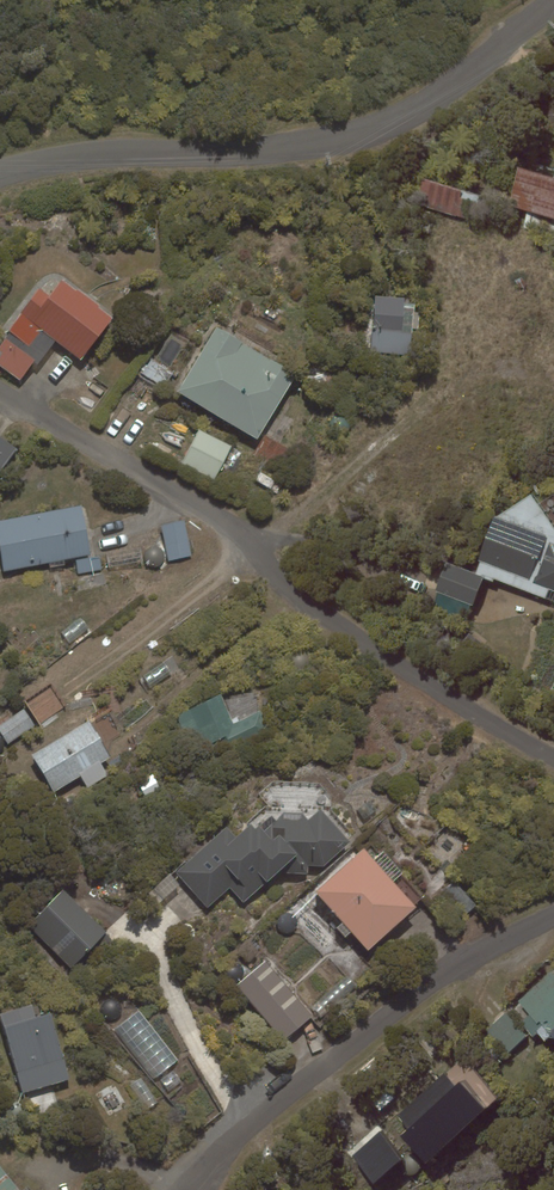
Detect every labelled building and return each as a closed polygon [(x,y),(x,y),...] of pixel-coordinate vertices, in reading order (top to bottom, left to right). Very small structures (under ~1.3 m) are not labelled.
[(508,206),(553,218),(553,178),(518,168),(508,206)] [(479,197),(424,181),(417,205),(472,221),(479,197)] [(112,318),(61,282),(50,296),(41,290),(0,346),(0,366),(20,381),(33,363),(37,365),(56,340),(82,359),(112,318)] [(404,297),(374,294),(369,352),(409,356),(414,305),(403,304),(404,297)] [(217,328),(179,391),(258,438),(296,375),(217,328)] [(214,479),(231,446),(199,430),(182,463),(214,479)] [(17,449),(0,435),(0,471),(17,449)] [(531,493),(494,517),(473,574),(553,603),(553,528),(531,493)] [(0,521),(0,547),(4,570),(90,555),(81,506),(0,521)] [(191,556),(184,521),(161,525),(168,561),(191,556)] [(473,606),(483,578),(446,564),(435,592),(473,606)] [(70,644),(89,629),(80,617),(61,632),(70,644)] [(176,717),(192,752),(226,736),(231,746),(267,729),(259,713),(233,725),(220,697),(176,717)] [(32,754),(54,790),(110,757),(88,721),(32,754)] [(160,788),(153,774),(138,781),(145,796),(160,788)] [(227,825),(175,872),(208,909),(230,889),(244,904),(279,872),(308,873),(309,866),(323,866),(350,841),(321,809),(309,820),(302,813),(285,812),(265,831),(259,824),(255,827),(251,822),(236,835),(227,825)] [(417,908),(365,849),(317,891),(369,950),(417,908)] [(478,908),(456,882),(438,897),(460,923),(478,908)] [(106,931),(63,890),(28,927),(72,968),(106,931)] [(284,1042),(313,1016),(265,960),(236,986),(284,1042)] [(551,972),(519,1001),(553,1040),(553,976),(551,972)] [(33,1005),(2,1014),(24,1091),(70,1078),(51,1012),(36,1016),(33,1005)] [(178,1058),(139,1009),(112,1030),(151,1079),(178,1058)] [(528,1037),(509,1013),(488,1029),(507,1054),(528,1037)] [(501,1099),(465,1056),(396,1114),(408,1129),(401,1135),(425,1164),(501,1099)] [(401,1160),(380,1133),(351,1156),(373,1182),(401,1160)] [(0,1166),(0,1189),(19,1189),(0,1166)]
